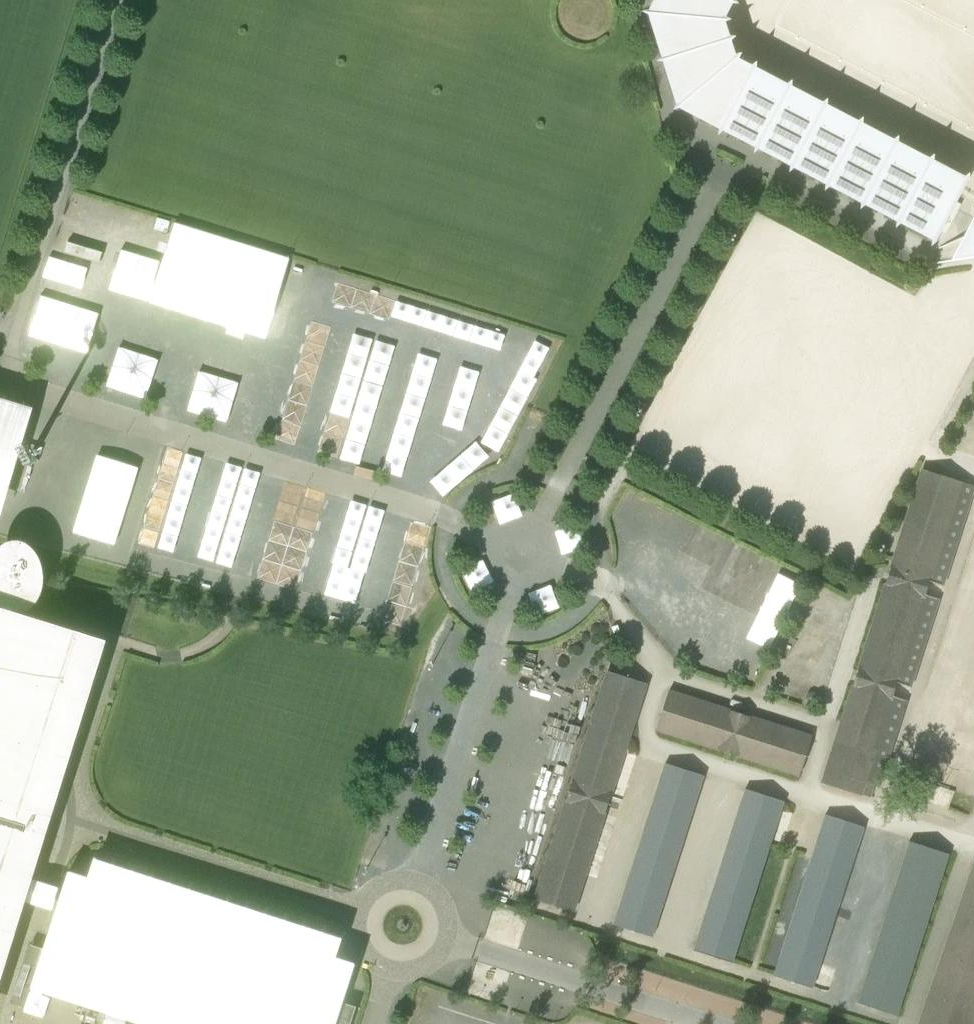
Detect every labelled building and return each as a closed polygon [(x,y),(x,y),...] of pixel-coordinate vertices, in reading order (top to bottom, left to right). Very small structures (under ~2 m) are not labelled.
[(649,13),(727,22),(739,0),(656,0),(649,13)] [(740,59),(727,22),(649,13),(678,105),(725,131),(756,67),(740,59)] [(973,178),(756,67),(725,131),(936,245),(973,178)] [(968,237),(941,247),(932,264),(955,261),(954,264),(973,261),(973,225),(968,237)] [(227,237),(211,233),(207,249),(204,248),(207,237),(185,231),(182,241),(199,246),(197,253),(214,257),(216,250),(223,252),(227,237)] [(168,242),(158,292),(185,297),(181,317),(185,318),(180,341),(210,348),(215,324),(200,321),(213,263),(193,259),(195,248),(168,242)] [(490,372),(500,331),(332,287),(336,272),(311,266),(301,304),(377,324),(372,341),(490,372)] [(532,368),(551,378),(553,374),(549,372),(564,342),(548,335),(532,368)] [(469,428),(488,432),(496,391),(476,388),(469,428)] [(33,413),(0,403),(0,519),(33,413)] [(821,783),(841,789),(875,800),(973,491),(973,487),(941,476),(920,469),(821,783)] [(406,537),(412,518),(393,513),(388,532),(406,537)] [(4,609),(29,617),(30,615),(39,606),(42,599),(44,593),(46,580),(46,575),(43,560),(42,558),(35,548),(27,544),(15,541),(7,543),(0,550),(0,602),(3,607),(4,609)] [(4,609),(0,608),(0,989),(109,642),(29,617),(4,609)] [(606,671),(533,901),(575,912),(648,684),(606,671)] [(813,736),(670,691),(657,732),(799,777),(813,736)] [(705,775),(665,764),(614,925),(652,938),(705,775)] [(784,801),(746,790),(695,950),(732,963),(784,801)] [(864,828),(826,815),(775,975),(813,988),(864,828)] [(947,854),(909,842),(857,1003),(897,1014),(947,854)] [(969,860),(924,1023),(973,1023),(973,862),(969,860)]
